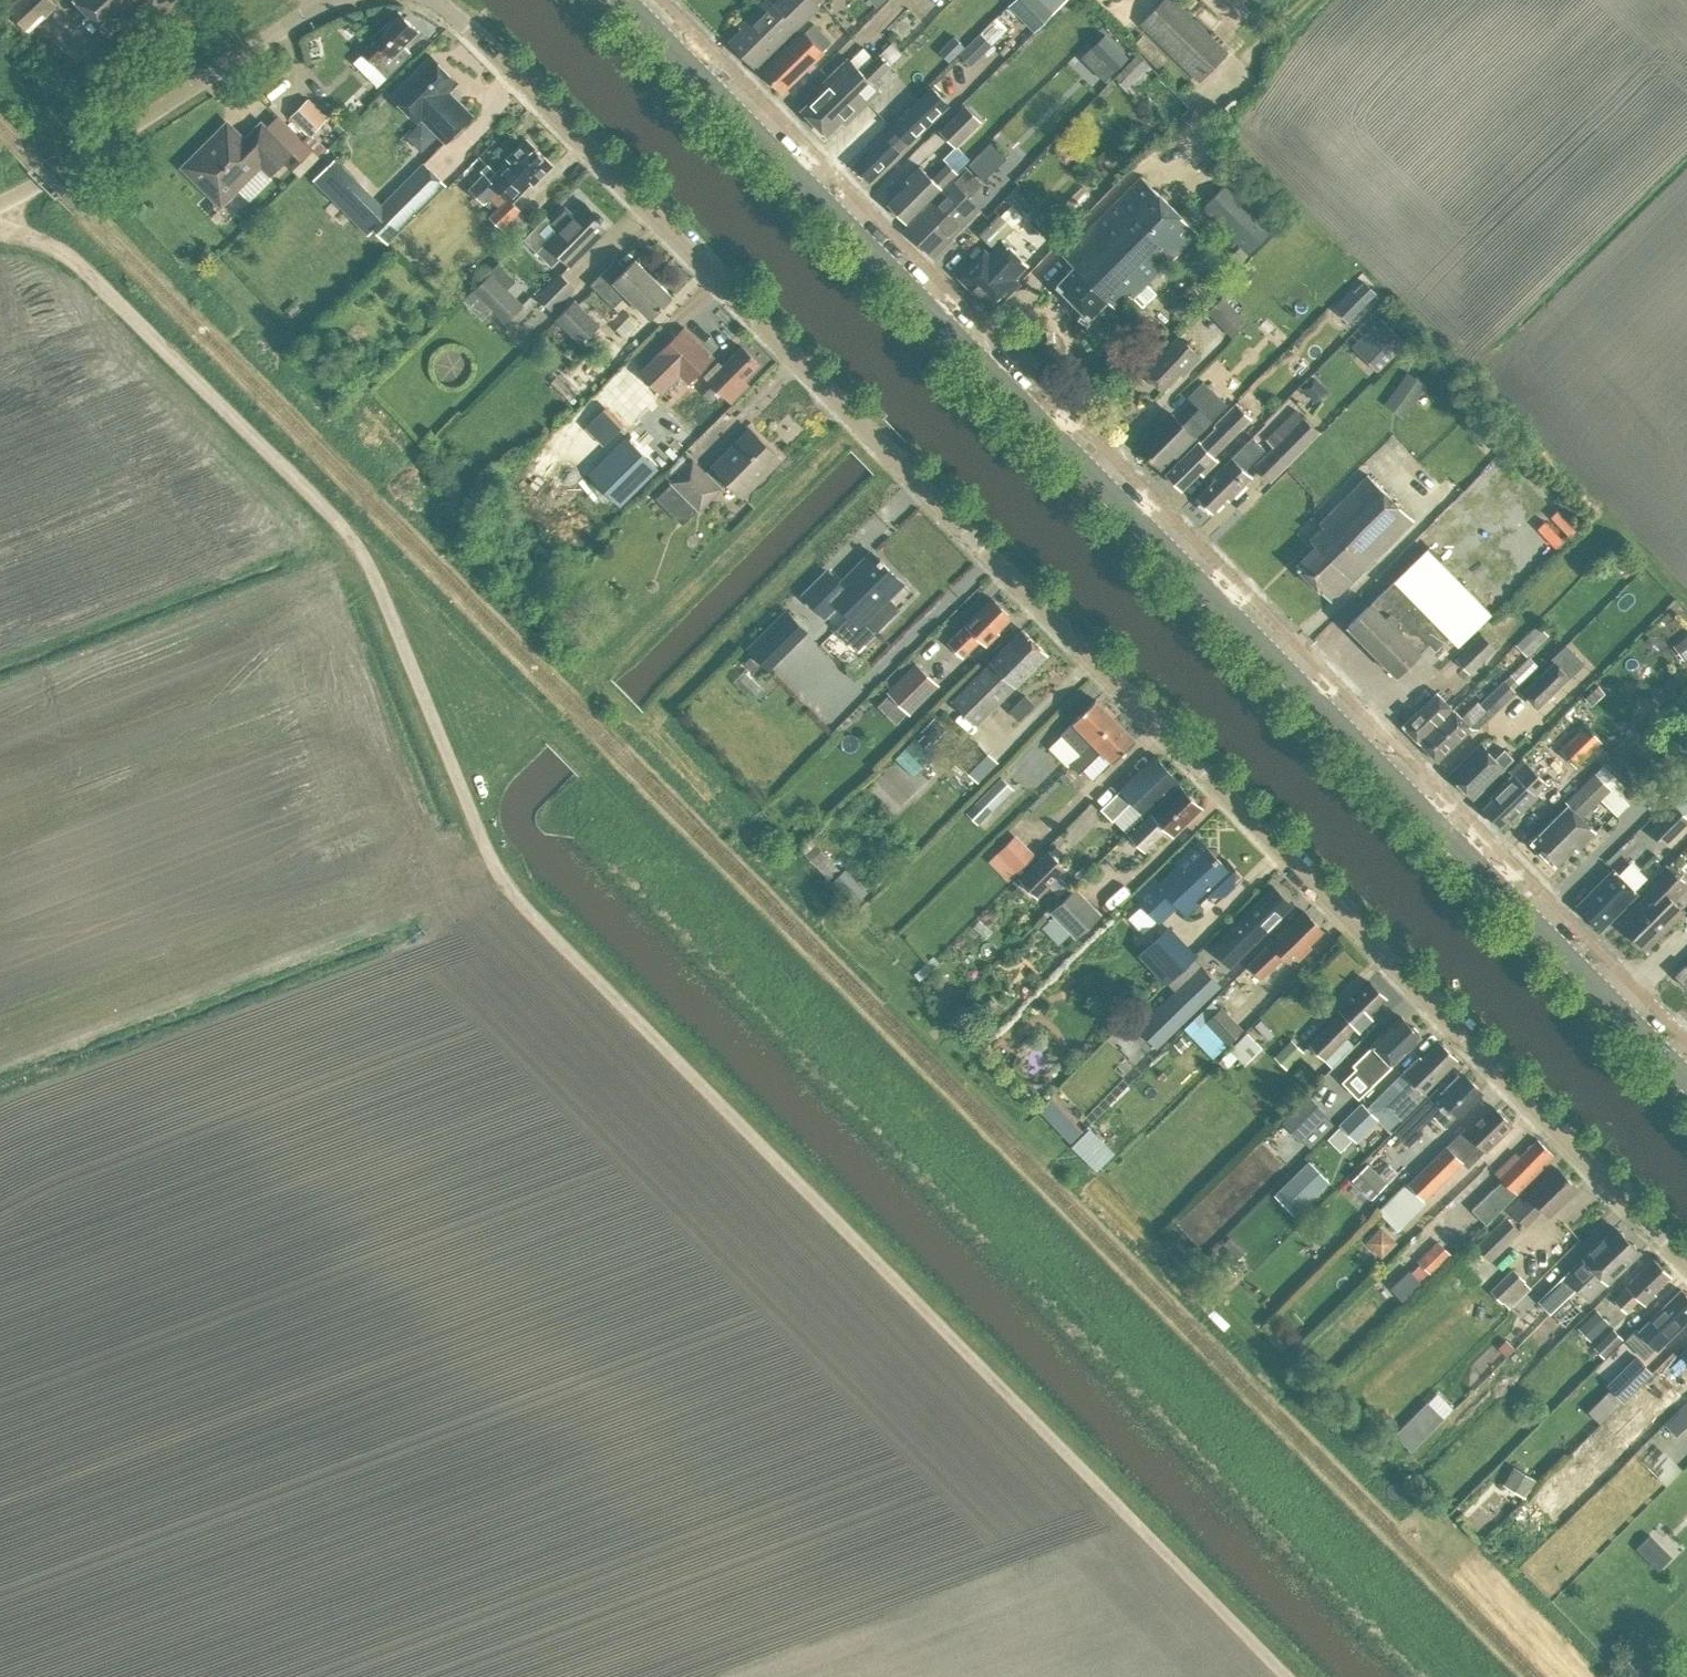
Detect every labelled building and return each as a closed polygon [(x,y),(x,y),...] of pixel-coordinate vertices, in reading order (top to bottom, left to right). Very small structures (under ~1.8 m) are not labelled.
[(57,5),(53,0),(17,0),(7,9),(29,32),(57,5)] [(116,42),(159,0),(75,0),(116,42)] [(795,28),(816,7),(810,0),(780,0),(773,7),(767,1),(745,23),(747,25),(730,42),(753,66),(793,27),(795,28)] [(1035,31),(1066,0),(1013,0),(1008,5),(1035,31)] [(1196,79),(1225,49),(1176,0),(1165,0),(1140,26),(1196,79)] [(418,31),(399,11),(372,38),(375,41),(363,53),(374,64),(387,78),(412,54),(404,45),(418,31)] [(782,92),(822,53),(801,31),(779,52),(783,56),(765,73),(782,92)] [(972,66),(993,45),(981,33),(959,54),(972,66)] [(1105,34),(1081,57),(1105,80),(1128,57),(1105,34)] [(1157,68),(1167,58),(1143,34),(1133,44),(1157,68)] [(879,55),(861,71),(872,83),(889,67),(903,54),(892,42),(879,55)] [(1130,91),(1152,68),(1137,54),(1115,76),(1130,91)] [(449,91),(458,82),(431,55),(391,95),(418,122),(422,118),(446,142),(473,115),(449,91)] [(821,91),(802,110),(816,124),(836,106),(831,101),(843,90),(836,83),(846,74),(847,76),(856,68),(848,59),(839,68),(839,67),(817,87),(821,91)] [(836,106),(816,124),(826,135),(841,121),(845,125),(880,91),(872,83),(861,71),(857,67),(856,68),(847,76),(846,74),(836,83),(843,90),(831,101),(836,106)] [(932,87),(887,131),(854,163),(871,180),(899,152),(949,105),(932,87)] [(306,96),(287,114),(306,133),(324,114),(306,96)] [(1066,122),(1040,96),(1017,118),(1043,144),(1066,122)] [(956,146),(981,120),(965,104),(939,129),(956,146)] [(271,172),(290,154),(265,129),(261,125),(245,142),(227,124),(185,167),(221,203),(236,188),(250,201),(275,177),(271,172)] [(552,164),(526,139),(508,158),(509,158),(489,178),(484,173),(470,188),(484,202),(491,195),(501,204),(490,215),(503,228),(521,209),(513,201),(532,182),(534,183),(552,164)] [(300,177),(320,157),(313,151),(300,164),(296,160),(290,166),(300,177)] [(388,242),(446,184),(426,164),(384,207),(335,157),(314,178),(369,234),(374,228),(388,242)] [(907,222),(957,173),(947,163),(931,178),(919,166),(907,179),(910,182),(888,203),(907,222)] [(1147,284),(1198,232),(1141,176),(1063,256),(1074,267),(1057,285),(1089,317),(1107,299),(1114,306),(1127,293),(1133,298),(1142,308),(1157,293),(1147,284)] [(1274,229),(1227,182),(1201,208),(1248,254),(1274,229)] [(951,237),(979,209),(952,183),(906,229),(931,253),(949,234),(951,237)] [(570,265),(609,227),(585,202),(572,215),(565,207),(552,220),(547,216),(533,230),(545,242),(536,251),(546,261),(556,251),(562,257),(570,265)] [(980,234),(993,247),(1012,227),(999,214),(980,234)] [(1014,278),(1027,264),(1003,240),(990,254),(985,249),(958,276),(993,310),(1019,283),(1014,278)] [(673,296),(635,259),(623,271),(613,261),(591,284),(614,307),(626,295),(650,319),(673,296)] [(506,321),(523,304),(491,271),(473,289),(506,321)] [(552,310),(575,287),(560,272),(537,295),(552,310)] [(1347,321),(1366,303),(1355,291),(1336,310),(1347,321)] [(1233,337),(1248,321),(1223,296),(1208,311),(1233,337)] [(575,299),(556,318),(581,343),(600,324),(575,299)] [(1377,370),(1405,341),(1381,317),(1352,345),(1368,360),(1377,370)] [(663,394),(681,375),(686,380),(708,360),(713,355),(685,327),(641,372),(663,394)] [(1200,357),(1180,335),(1144,372),(1163,390),(1180,372),(1183,375),(1197,360),(1200,357)] [(743,380),(759,365),(742,347),(729,360),(723,365),(717,359),(704,372),(713,382),(705,390),(713,398),(721,390),(731,400),(747,384),(743,380)] [(1407,372),(1391,395),(1410,409),(1426,385),(1407,372)] [(1315,403),(1328,391),(1315,377),(1302,389),(1315,403)] [(1189,419),(1201,431),(1226,405),(1203,382),(1188,397),(1199,408),(1189,419)] [(1200,442),(1199,441),(1166,473),(1182,489),(1199,471),(1203,475),(1218,460),(1214,456),(1252,419),(1236,403),(1213,426),(1215,428),(1200,442)] [(625,424),(608,405),(587,426),(604,444),(625,424)] [(1270,481),(1319,432),(1295,409),(1267,438),(1274,445),(1254,465),(1270,481)] [(1182,424),(1171,414),(1160,425),(1139,446),(1160,466),(1173,453),(1176,457),(1195,437),(1182,424)] [(750,428),(706,472),(692,458),(691,459),(685,453),(663,475),(670,481),(669,482),(699,512),(726,483),(742,499),(781,460),(750,428)] [(1213,475),(1216,478),(1198,496),(1200,498),(1200,502),(1206,509),(1211,508),(1213,510),(1227,496),(1230,500),(1254,477),(1232,455),(1213,475)] [(1307,539),(1315,546),(1296,566),(1331,601),(1363,570),(1374,559),(1412,520),(1365,473),(1316,522),(1320,526),(1307,539)] [(1551,517),(1569,536),(1577,528),(1559,509),(1551,517)] [(1537,528),(1555,547),(1563,540),(1545,521),(1537,528)] [(1548,540),(1541,547),(1549,554),(1555,548),(1548,540)] [(1426,548),(1395,579),(1384,590),(1348,625),(1397,675),(1429,643),(1435,649),(1450,635),(1459,644),(1491,612),(1426,548)] [(876,634),(900,610),(889,599),(904,584),(872,552),(841,583),(827,570),(802,596),(825,619),(838,606),(860,628),(866,623),(876,634)] [(1011,617),(992,598),(948,642),(963,658),(981,640),(987,646),(999,634),(996,632),(1011,617)] [(786,609),(766,628),(789,651),(809,632),(786,609)] [(1530,653),(1556,633),(1545,619),(1519,640),(1530,653)] [(965,710),(1035,641),(1025,631),(1022,631),(954,698),(965,710)] [(1481,632),(1455,658),(1470,673),(1496,648),(1481,632)] [(1686,657),(1686,635),(1673,645),(1684,660),(1686,657)] [(976,722),(1045,654),(1045,651),(1035,641),(965,710),(976,722)] [(1521,646),(1462,702),(1481,722),(1540,666),(1521,646)] [(753,672),(759,666),(750,657),(744,663),(753,672)] [(1555,660),(1521,692),(1538,709),(1571,677),(1555,660)] [(936,683),(917,664),(889,693),(908,712),(936,683)] [(1436,692),(1402,725),(1418,741),(1452,707),(1436,692)] [(1061,733),(1081,753),(1092,743),(1115,720),(1095,699),(1061,733)] [(1471,727),(1452,707),(1418,741),(1438,761),(1471,727)] [(932,742),(945,729),(935,718),(921,732),(924,734),(929,739),(932,742)] [(1135,740),(1115,720),(1092,743),(1112,763),(1135,740)] [(1575,766),(1601,741),(1584,724),(1559,749),(1575,766)] [(923,746),(929,739),(924,734),(918,741),(923,746)] [(923,746),(918,741),(915,738),(905,748),(923,765),(933,755),(923,746)] [(978,781),(997,762),(978,743),(959,762),(978,781)] [(1479,744),(1449,774),(1471,796),(1501,767),(1502,768),(1513,758),(1504,749),(1494,759),(1479,744)] [(914,776),(923,765),(905,748),(895,758),(914,776)] [(1145,813),(1178,781),(1155,757),(1101,810),(1112,822),(1133,801),(1145,813)] [(1534,795),(1545,784),(1521,759),(1509,770),(1512,774),(1490,796),(1492,798),(1481,808),(1501,828),(1510,818),(1512,820),(1528,805),(1536,797),(1534,795)] [(1605,782),(1612,775),(1603,766),(1595,773),(1594,772),(1565,801),(1569,805),(1531,842),(1555,866),(1574,847),(1577,850),(1596,831),(1583,817),(1611,789),(1605,782)] [(1003,776),(976,804),(988,815),(1014,787),(1003,776)] [(1172,836),(1201,808),(1180,785),(1129,835),(1144,851),(1166,830),(1172,836)] [(1686,824),(1686,817),(1686,815),(1686,814),(1686,796),(1686,795),(1676,806),(1674,804),(1648,830),(1664,846),(1686,824)] [(1036,854),(1016,834),(989,861),(1008,880),(1036,854)] [(840,868),(812,837),(800,847),(828,879),(840,868)] [(1235,886),(1236,870),(1226,859),(1222,863),(1203,842),(1159,882),(1154,877),(1135,895),(1159,921),(1174,906),(1184,916),(1204,897),(1221,899),(1235,886)] [(1038,897),(1067,868),(1048,849),(1019,878),(1038,897)] [(1648,893),(1619,922),(1645,948),(1683,910),(1672,900),(1686,886),(1666,866),(1643,888),(1648,893)] [(854,905),(868,891),(846,868),(832,881),(854,905)] [(1636,893),(1613,869),(1578,904),(1601,928),(1636,893)] [(1213,947),(1227,961),(1253,936),(1256,939),(1291,905),(1274,886),(1238,921),(1239,922),(1213,947)] [(1076,938),(1101,914),(1075,887),(1050,912),(1076,938)] [(1308,944),(1320,934),(1320,928),(1304,911),(1246,965),(1260,979),(1283,957),(1288,962),(1294,956),(1298,961),(1312,948),(1308,944)] [(1138,954),(1166,984),(1167,983),(1194,958),(1198,954),(1170,924),(1138,954)] [(1158,1046),(1220,986),(1194,958),(1167,983),(1175,991),(1138,1027),(1150,1041),(1157,1047),(1158,1046)] [(1686,963),(1674,975),(1686,987),(1686,964),(1686,963)] [(1369,1012),(1385,996),(1371,982),(1355,998),(1351,994),(1338,1008),(1341,1011),(1309,1043),(1324,1059),(1356,1026),(1359,1029),(1372,1016),(1369,1012)] [(1243,1027),(1222,1005),(1205,1022),(1198,1015),(1184,1028),(1212,1057),(1226,1044),(1243,1027)] [(1392,1064),(1421,1036),(1418,1034),(1418,1030),(1414,1026),(1411,1026),(1401,1016),(1372,1044),(1373,1045),(1352,1065),(1371,1085),(1393,1064),(1392,1064)] [(1247,1031),(1218,1061),(1226,1068),(1237,1057),(1245,1064),(1263,1047),(1247,1031)] [(1181,1051),(1188,1044),(1181,1037),(1174,1043),(1181,1051)] [(1286,1068),(1303,1051),(1292,1039),(1275,1056),(1286,1068)] [(1388,1106),(1403,1121),(1418,1106),(1427,1096),(1423,1092),(1457,1059),(1439,1041),(1422,1059),(1419,1055),(1403,1072),(1412,1081),(1388,1106)] [(1458,1116),(1482,1092),(1463,1073),(1442,1094),(1436,1088),(1427,1096),(1418,1106),(1403,1121),(1394,1130),(1409,1146),(1418,1136),(1415,1133),(1434,1114),(1446,1127),(1457,1115),(1458,1116)] [(1077,1139),(1091,1125),(1059,1093),(1045,1107),(1077,1139)] [(1301,1139),(1326,1114),(1308,1096),(1283,1120),(1301,1139)] [(1356,1141),(1378,1119),(1362,1103),(1340,1124),(1356,1141)] [(1486,1150),(1512,1125),(1493,1106),(1468,1130),(1466,1128),(1411,1181),(1427,1197),(1464,1161),(1463,1160),(1479,1144),(1486,1150)] [(1351,1140),(1339,1128),(1328,1139),(1341,1151),(1351,1140)] [(1484,1222),(1553,1156),(1537,1139),(1519,1156),(1515,1152),(1495,1171),(1502,1178),(1471,1209),(1484,1222)] [(1095,1171),(1113,1153),(1101,1141),(1083,1158),(1095,1171)] [(1371,1198),(1387,1182),(1368,1163),(1352,1180),(1371,1198)] [(1577,1188),(1557,1168),(1529,1195),(1530,1196),(1523,1203),(1519,1199),(1509,1209),(1525,1226),(1543,1208),(1549,1215),(1577,1188)] [(1308,1199),(1291,1182),(1276,1197),(1293,1214),(1308,1199)] [(1491,1260),(1520,1232),(1505,1217),(1477,1244),(1491,1260)] [(1371,1237),(1387,1254),(1403,1238),(1387,1222),(1371,1237)] [(1579,1286),(1627,1239),(1624,1236),(1622,1231),(1617,1229),(1615,1227),(1567,1273),(1553,1287),(1538,1301),(1551,1314),(1565,1300),(1579,1286)] [(1591,1298),(1639,1251),(1637,1250),(1635,1244),(1630,1242),(1627,1239),(1579,1286),(1591,1298)] [(1431,1274),(1451,1254),(1438,1240),(1417,1260),(1431,1274)] [(1654,1292),(1670,1275),(1653,1258),(1626,1285),(1627,1286),(1615,1299),(1626,1311),(1639,1298),(1645,1304),(1655,1294),(1654,1292)] [(1502,1302),(1525,1280),(1514,1268),(1491,1290),(1502,1302)] [(1681,1289),(1651,1317),(1652,1318),(1639,1330),(1656,1348),(1668,1336),(1669,1337),(1686,1320),(1686,1295),(1681,1289)] [(1564,1321),(1577,1308),(1567,1299),(1555,1312),(1564,1321)] [(1596,1309),(1585,1321),(1597,1334),(1609,1322),(1596,1309)] [(1604,1357),(1623,1338),(1614,1328),(1594,1347),(1604,1357)] [(1604,1419),(1653,1372),(1637,1355),(1607,1384),(1614,1391),(1595,1410),(1604,1419)] [(1657,1375),(1534,1497),(1560,1524),(1683,1402),(1657,1375)] [(1444,1417),(1427,1401),(1395,1433),(1411,1450),(1444,1417)] [(1676,1414),(1665,1424),(1676,1436),(1686,1426),(1686,1425),(1676,1414)] [(1526,1497),(1536,1479),(1513,1466),(1503,1484),(1526,1497)] [(1657,1570),(1671,1556),(1650,1534),(1636,1548),(1657,1570)] [(1636,1650),(1618,1669),(1626,1676),(1656,1676),(1660,1673),(1636,1650)]
